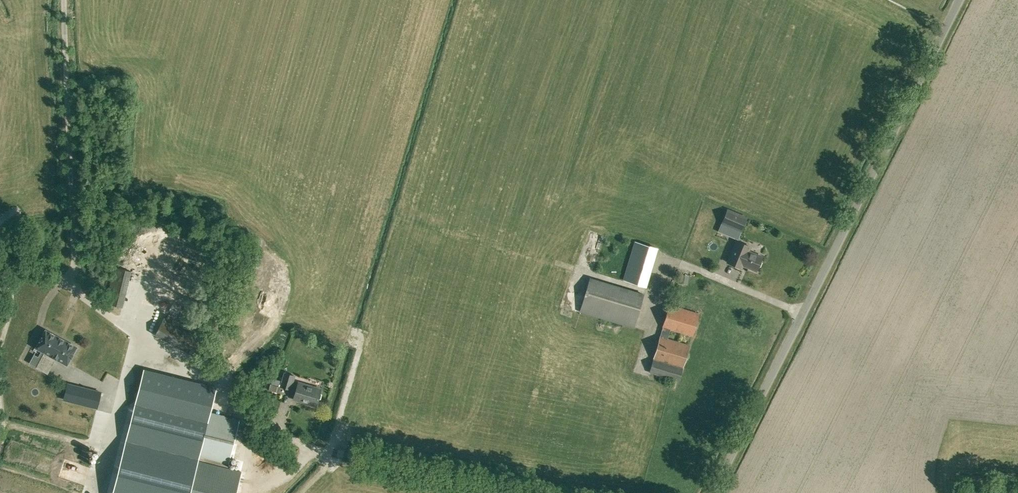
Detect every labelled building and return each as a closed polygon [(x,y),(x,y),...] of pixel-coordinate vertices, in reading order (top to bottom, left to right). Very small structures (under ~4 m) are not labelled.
[(746,217),(728,209),(722,223),(741,231),(746,217)] [(742,268),(743,264),(748,266),(748,267),(756,270),(762,256),(749,251),(750,246),(736,240),(727,262),(742,268)] [(646,287),(657,248),(635,241),(623,279),(646,287)] [(131,271),(115,267),(106,302),(122,307),(131,271)] [(634,328),(644,294),(590,277),(580,312),(634,328)] [(670,329),(692,336),(699,314),(669,305),(660,335),(668,338),(670,329)] [(55,358),(65,340),(45,329),(35,347),(36,347),(45,352),(37,367),(47,372),(55,358)] [(678,381),(682,368),(689,346),(680,343),(680,342),(660,336),(653,359),(649,373),(668,379),(669,378),(678,381)] [(77,347),(65,340),(55,358),(66,364),(67,364),(77,347)] [(170,385),(204,393),(208,375),(174,367),(170,385)] [(284,372),(280,389),(291,392),(295,376),(284,372)] [(264,389),(269,390),(278,393),(280,386),(279,386),(281,382),(273,379),(272,384),(271,383),(266,381),(264,389)] [(316,406),(321,389),(299,382),(293,399),(316,406)] [(67,383),(63,399),(96,407),(100,392),(67,383)] [(169,387),(167,400),(202,405),(204,392),(169,387)] [(116,483),(156,492),(236,492),(242,471),(198,460),(197,465),(187,462),(178,460),(180,451),(199,456),(228,464),(239,420),(210,413),(207,423),(193,419),(196,408),(184,405),(181,416),(136,404),(127,438),(175,450),(173,458),(125,446),(116,483)] [(9,488),(10,475),(0,474),(0,487),(9,488)]
